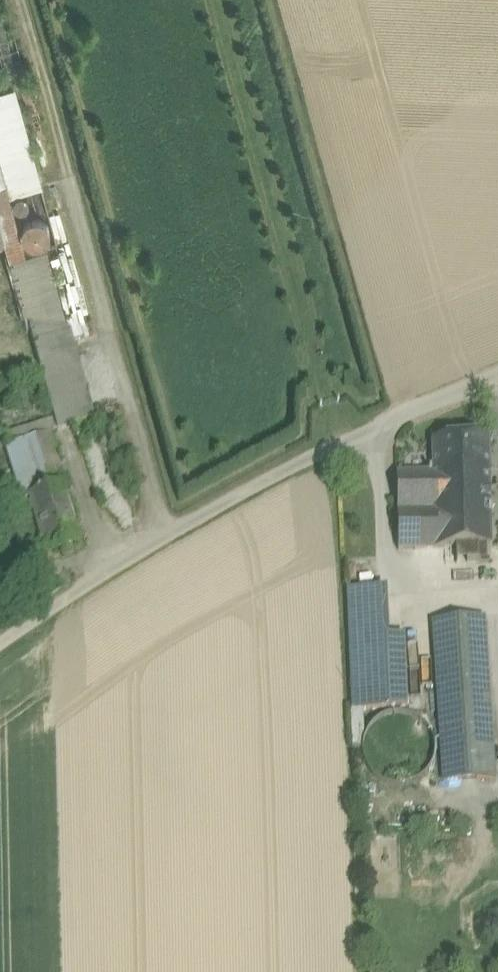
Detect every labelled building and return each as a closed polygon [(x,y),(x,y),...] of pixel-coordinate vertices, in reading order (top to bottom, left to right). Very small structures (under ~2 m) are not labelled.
[(0,98),(0,162),(9,194),(41,185),(15,94),(0,98)] [(42,378),(53,418),(57,431),(95,421),(47,247),(26,253),(9,194),(0,162),(0,389),(42,378)] [(41,185),(9,194),(26,253),(47,247),(57,245),(41,185)] [(53,418),(2,435),(22,499),(30,497),(29,496),(60,486),(61,489),(67,487),(50,433),(57,431),(53,418)] [(488,436),(432,441),(433,473),(434,550),(491,546),(488,436)] [(433,473),(396,474),(398,551),(434,550),(433,473)] [(60,486),(29,496),(30,497),(46,551),(77,541),(61,489),(60,486)] [(385,588),(347,589),(352,710),(390,709),(385,588)] [(484,618),(433,622),(443,782),(495,779),(484,618)]
